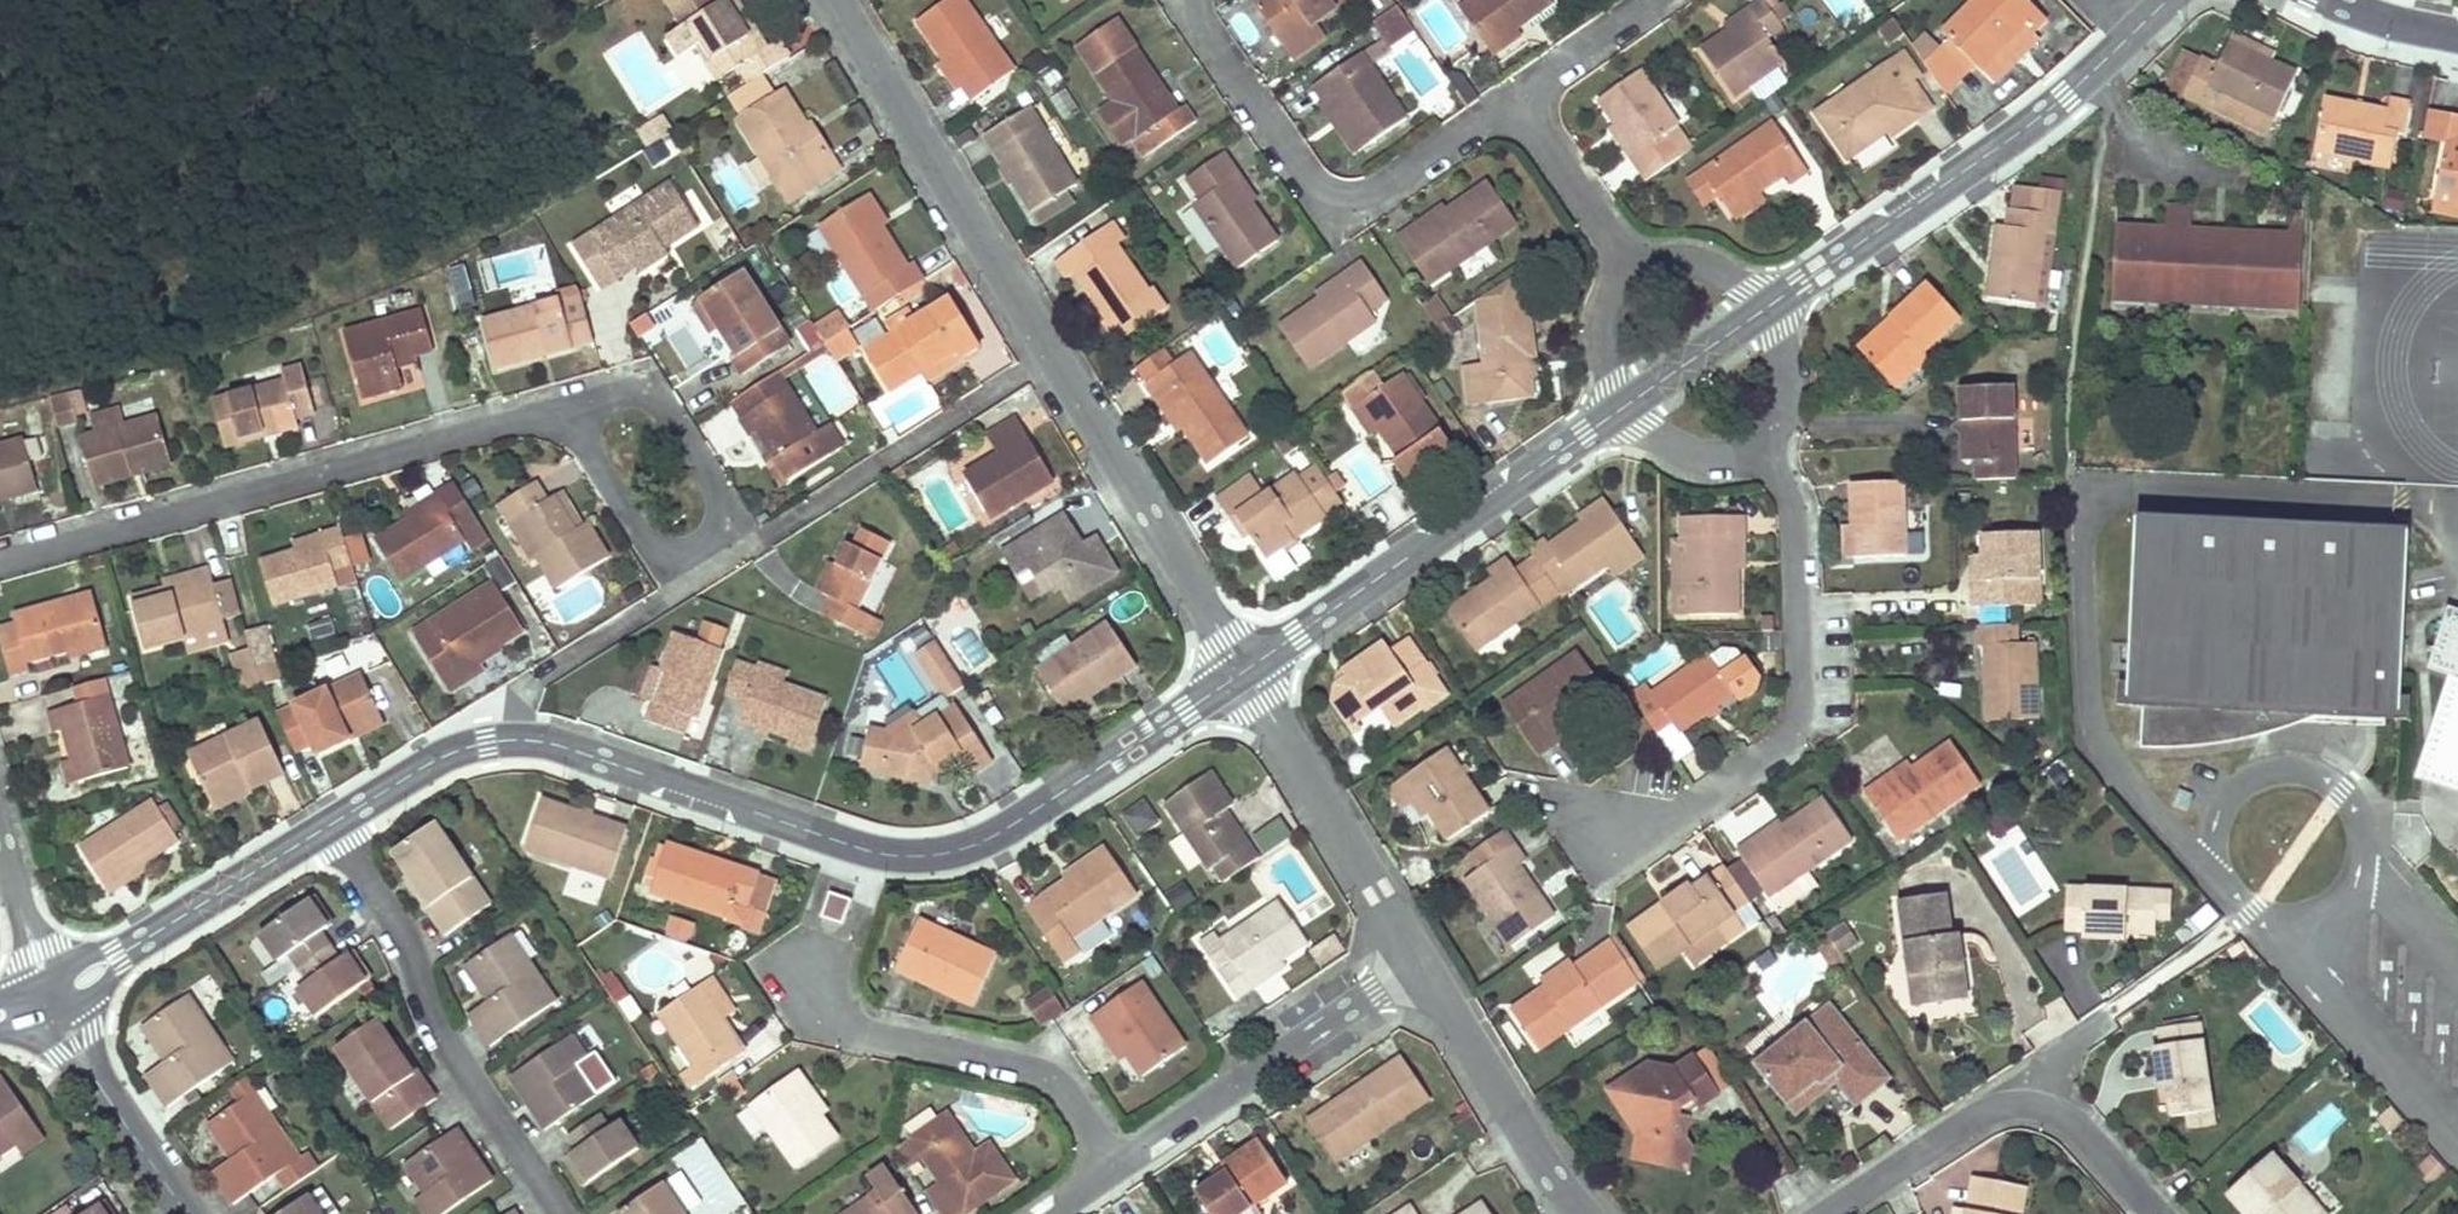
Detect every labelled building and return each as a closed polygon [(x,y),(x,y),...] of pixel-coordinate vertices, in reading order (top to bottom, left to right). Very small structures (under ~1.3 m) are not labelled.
[(681,26),(671,33),(682,51),(693,46),(705,39),(719,59),(732,50),(742,67),(752,83),(765,74),(792,58),(782,42),(770,50),(748,15),(739,21),(725,0),(665,0),(681,26)] [(748,15),(737,0),(725,0),(739,21),(748,15)] [(916,20),(968,101),(1012,74),(966,0),(947,0),(916,20)] [(1254,4),(1292,58),(1327,36),(1319,24),(1354,0),(1260,0),(1254,4)] [(1496,63),(1526,43),(1516,29),(1552,4),(1549,0),(1454,0),(1496,63)] [(1701,51),(1734,99),(1785,66),(1768,42),(1787,31),(1783,24),(1794,17),(1783,0),(1757,0),(1743,10),(1750,19),(1730,32),(1701,51)] [(1938,35),(1942,40),(1921,59),(1941,88),(1965,67),(1971,72),(2002,44),(2022,28),(2031,36),(2045,22),(2023,0),(1976,0),(1938,35)] [(1399,9),(1371,27),(1386,50),(1414,32),(1399,9)] [(1750,19),(1743,10),(1723,23),(1730,32),(1750,19)] [(1178,106),(1136,44),(1120,17),(1079,44),(1097,70),(1110,90),(1097,99),(1120,135),(1134,126),(1139,132),(1132,137),(1145,157),(1164,146),(1198,122),(1185,102),(1178,106)] [(1887,52),(1906,39),(1892,20),(1873,33),(1887,52)] [(2276,49),(2236,29),(2229,42),(2270,60),(2276,49)] [(693,46),(718,82),(742,67),(732,50),(719,59),(705,39),(693,46)] [(2271,117),(2294,73),(2270,60),(2229,42),(2216,66),(2197,55),(2175,93),(2197,104),(2207,86),(2271,117)] [(2197,55),(2181,46),(2153,94),(2168,104),(2175,93),(2197,55)] [(1924,81),(1904,52),(1895,58),(1915,88),(1924,81)] [(1400,106),(1369,58),(1319,90),(1331,106),(1338,101),(1359,135),(1400,106)] [(1895,58),(1817,111),(1849,158),(1888,133),(1885,128),(1908,111),(1915,123),(1931,113),(1915,88),(1895,58)] [(1677,122),(1641,70),(1602,96),(1619,118),(1641,152),(1632,157),(1646,180),(1684,153),(1668,131),(1677,122)] [(777,93),(765,74),(752,83),(733,95),(745,112),(777,93)] [(2271,117),(2207,86),(2197,104),(2262,135),(2271,117)] [(787,94),(742,120),(789,199),(843,166),(833,149),(824,154),(806,125),(787,94)] [(1327,108),(1348,142),(1359,135),(1338,101),(1331,106),(1327,108)] [(2379,114),(2319,105),(2309,156),(2386,166),(2390,140),(2399,141),(2407,104),(2381,101),(2379,114)] [(2448,113),(2427,109),(2422,135),(2445,140),(2448,113)] [(1915,123),(1908,111),(1885,128),(1888,133),(1892,139),(1915,123)] [(1031,113),(985,141),(1033,218),(1068,195),(1078,189),(1031,113)] [(2448,113),(2445,140),(2439,196),(2457,198),(2457,115),(2448,113)] [(639,134),(647,146),(672,130),(665,118),(639,134)] [(1632,157),(1641,152),(1619,118),(1611,123),(1632,157)] [(806,125),(824,154),(833,149),(814,120),(806,125)] [(1808,172),(1780,123),(1708,172),(1724,199),(1734,212),(1764,193),(1784,180),(1788,186),(1808,172)] [(1198,208),(1242,271),(1286,242),(1242,179),(1248,176),(1232,151),(1193,178),(1208,200),(1198,208)] [(1724,199),(1708,172),(1691,182),(1708,209),(1724,199)] [(697,228),(670,183),(609,221),(571,243),(584,263),(600,254),(612,276),(634,263),(661,248),(697,228)] [(1435,285),(1517,227),(1490,186),(1430,227),(1425,221),(1403,235),(1435,285)] [(2037,216),(2060,220),(2063,199),(2015,192),(2012,212),(2037,216)] [(1764,193),(1734,212),(1745,228),(1776,208),(1764,193)] [(1068,195),(1033,218),(1040,229),(1076,206),(1068,195)] [(2457,218),(2457,198),(2439,196),(2438,216),(2457,218)] [(870,198),(862,207),(880,234),(887,225),(870,198)] [(2139,229),(2115,229),(2114,303),(2146,303),(2147,290),(2176,290),(2177,202),(2165,201),(2165,229),(2165,242),(2138,241),(2139,229)] [(2177,202),(2176,290),(2205,291),(2205,304),(2236,305),(2237,243),(2215,243),(2216,230),(2190,230),(2191,202),(2177,202)] [(2237,243),(2236,305),(2266,305),(2267,291),(2300,292),(2302,204),(2287,204),(2286,231),(2267,231),(2266,244),(2237,243)] [(862,207),(822,232),(872,316),(894,302),(924,283),(913,265),(903,271),(880,234),(862,207)] [(2003,232),(1991,303),(2035,311),(2040,271),(2045,239),(2056,241),(2060,220),(2037,216),(2012,212),(2009,233),(2003,232)] [(1112,220),(1102,227),(1114,244),(1124,238),(1112,220)] [(1114,244),(1102,227),(1053,260),(1064,279),(1077,270),(1108,317),(1104,320),(1119,341),(1170,307),(1155,289),(1148,294),(1114,244)] [(2165,229),(2139,229),(2138,241),(2165,242),(2165,229)] [(2237,230),(2216,230),(2215,243),(2237,243),(2237,230)] [(2237,243),(2266,244),(2267,231),(2237,230),(2237,243)] [(661,248),(634,263),(642,276),(669,260),(661,248)] [(600,254),(584,263),(596,285),(612,276),(600,254)] [(1346,285),(1274,333),(1306,378),(1375,330),(1370,320),(1391,307),(1362,262),(1340,277),(1346,285)] [(471,295),(465,265),(450,268),(456,298),(471,295)] [(2051,273),(2040,271),(2035,311),(2044,313),(2051,273)] [(793,346),(750,273),(706,299),(725,330),(742,358),(736,362),(744,377),(793,346)] [(1920,354),(1959,320),(1926,282),(1887,317),(1895,325),(1862,356),(1893,392),(1924,363),(1920,354)] [(924,283),(894,302),(904,316),(934,298),(924,283)] [(2147,290),(2146,303),(2176,304),(2176,290),(2147,290)] [(2205,291),(2176,290),(2176,304),(2205,304),(2205,291)] [(2300,292),(2267,291),(2266,305),(2300,306),(2300,292)] [(1440,296),(1421,306),(1437,329),(1453,318),(1440,296)] [(725,330),(706,299),(698,304),(717,335),(725,330)] [(562,302),(484,322),(495,371),(594,345),(583,305),(564,311),(562,302)] [(897,336),(866,355),(889,394),(917,378),(956,354),(962,364),(984,350),(965,316),(956,302),(919,323),(897,336)] [(424,309),(342,328),(361,401),(403,393),(397,373),(393,357),(433,348),(424,309)] [(891,325),(897,336),(919,323),(913,312),(891,325)] [(648,314),(631,325),(638,336),(655,325),(648,314)] [(827,345),(847,331),(850,330),(840,314),(817,329),(827,345)] [(1887,317),(1853,345),(1862,356),(1895,325),(1887,317)] [(1536,318),(1487,319),(1487,371),(1469,371),(1469,404),(1532,403),(1532,362),(1537,361),(1536,318)] [(847,331),(827,345),(832,352),(838,362),(859,349),(847,331)] [(827,345),(779,373),(784,381),(832,352),(827,345)] [(433,348),(393,357),(397,373),(437,365),(433,348)] [(1148,381),(1174,364),(1166,351),(1139,368),(1148,381)] [(1247,439),(1191,353),(1174,364),(1143,385),(1155,406),(1167,398),(1185,429),(1207,464),(1247,439)] [(956,354),(917,378),(923,387),(962,364),(956,354)] [(276,380),(210,398),(220,447),(295,428),(293,418),(308,414),(307,408),(302,387),(297,364),(275,370),(276,380)] [(1458,455),(1404,377),(1393,384),(1381,368),(1348,391),(1358,406),(1365,402),(1381,425),(1401,454),(1388,464),(1405,488),(1458,455)] [(779,373),(730,403),(754,439),(765,433),(777,456),(796,485),(849,452),(835,427),(818,436),(784,381),(779,373)] [(319,383),(302,387),(307,408),(324,404),(319,383)] [(1974,455),(1975,478),(2016,477),(2015,385),(1961,385),(1962,455),(1974,455)] [(80,427),(72,393),(48,398),(57,433),(80,427)] [(1167,398),(1155,406),(1175,436),(1185,429),(1167,398)] [(1358,406),(1351,411),(1366,435),(1381,425),(1365,402),(1358,406)] [(88,416),(91,435),(125,426),(119,408),(88,416)] [(91,435),(81,437),(93,485),(132,474),(130,459),(167,450),(160,417),(125,426),(91,435)] [(999,462),(966,484),(989,524),(1055,478),(1018,420),(984,440),(999,462)] [(1291,439),(1277,448),(1286,460),(1299,451),(1291,439)] [(28,441),(0,448),(0,503),(42,492),(28,441)] [(167,450),(130,459),(132,474),(169,464),(167,450)] [(796,485),(777,456),(768,458),(785,488),(796,485)] [(1347,511),(1317,465),(1262,500),(1251,485),(1216,509),(1228,528),(1236,522),(1263,565),(1347,511)] [(1211,503),(1216,509),(1251,485),(1247,479),(1211,503)] [(441,499),(375,539),(400,580),(467,539),(460,531),(476,520),(452,480),(435,490),(441,499)] [(541,555),(558,582),(612,550),(590,514),(583,518),(570,525),(548,493),(543,495),(534,480),(494,501),(504,516),(514,511),(541,555)] [(1900,481),(1850,482),(1851,523),(1851,559),(1919,559),(1919,513),(1900,513),(1900,481)] [(562,485),(548,493),(570,525),(583,518),(562,485)] [(1542,534),(1525,547),(1535,562),(1549,583),(1567,572),(1576,586),(1635,546),(1601,495),(1576,512),(1582,522),(1549,545),(1542,534)] [(514,511),(504,516),(531,560),(541,555),(514,511)] [(1742,534),(1742,516),(1678,515),(1678,540),(1687,540),(1687,613),(1732,612),(1733,571),(1732,534),(1742,534)] [(1071,517),(1008,555),(1024,584),(1041,573),(1051,592),(1068,582),(1076,595),(1119,568),(1099,537),(1082,547),(1076,538),(1082,534),(1071,517)] [(1851,523),(1840,524),(1841,559),(1851,559),(1851,523)] [(2390,533),(2133,525),(2127,650),(2110,650),(2110,676),(2126,677),(2125,697),(2115,697),(2113,722),(2138,723),(2136,745),(2136,750),(2211,747),(2228,744),(2253,737),(2253,701),(2308,703),(2396,707),(2402,533),(2390,533)] [(339,527),(323,532),(326,540),(296,550),(259,562),(275,613),(339,592),(334,575),(353,569),(339,527)] [(326,540),(323,532),(293,541),(296,550),(326,540)] [(361,534),(346,539),(354,563),(368,559),(361,534)] [(1742,534),(1732,534),(1733,571),(1741,571),(1742,534)] [(2044,537),(1988,536),(1988,558),(1978,558),(1980,611),(2026,611),(2026,587),(2045,587),(2044,537)] [(882,552),(846,540),(836,567),(826,594),(831,595),(848,601),(841,624),(868,633),(876,610),(864,605),(882,552)] [(1678,540),(1667,540),(1671,613),(1687,613),(1687,540),(1678,540)] [(1484,566),(1491,577),(1510,565),(1503,554),(1484,566)] [(826,594),(836,567),(819,561),(810,588),(826,594)] [(1491,577),(1445,609),(1471,648),(1519,615),(1534,604),(1554,591),(1549,583),(1535,562),(1516,574),(1510,565),(1491,577)] [(212,585),(208,572),(190,577),(194,590),(162,600),(136,607),(150,651),(186,641),(225,629),(222,620),(212,585)] [(1051,592),(1041,573),(1024,584),(1034,602),(1051,592)] [(194,590),(190,577),(158,586),(162,600),(194,590)] [(522,625),(491,578),(430,619),(409,631),(425,657),(447,689),(485,666),(478,654),(522,625)] [(229,580),(212,585),(222,620),(240,614),(229,580)] [(2026,587),(2026,611),(2046,611),(2045,587),(2026,587)] [(88,594),(12,613),(14,627),(0,631),(0,661),(5,680),(26,675),(24,664),(65,652),(100,643),(88,594)] [(841,624),(848,601),(831,595),(824,618),(841,624)] [(1528,630),(1544,620),(1534,604),(1519,615),(1528,630)] [(876,610),(868,633),(883,637),(890,615),(876,610)] [(2446,616),(2441,626),(2430,663),(2423,681),(2445,685),(2457,689),(2457,620),(2446,616)] [(726,637),(683,621),(666,665),(674,668),(664,699),(654,696),(648,713),(688,727),(694,711),(700,713),(726,637)] [(2020,638),(2019,623),(1978,625),(1978,643),(1983,643),(1985,720),(2037,720),(2036,638),(2020,638)] [(1112,624),(1038,673),(1065,716),(1095,699),(1141,669),(1112,624)] [(250,648),(256,669),(277,663),(266,628),(246,634),(250,648)] [(225,629),(186,641),(190,654),(229,642),(225,629)] [(100,643),(65,652),(68,664),(102,655),(100,643)] [(945,700),(965,688),(962,683),(935,643),(915,656),(945,700)] [(1405,643),(1387,655),(1403,679),(1422,667),(1405,643)] [(1387,655),(1381,645),(1342,670),(1351,683),(1341,689),(1335,689),(1336,700),(1350,725),(1379,707),(1391,722),(1419,704),(1423,711),(1442,699),(1422,667),(1403,679),(1387,655)] [(230,654),(236,674),(237,674),(256,669),(250,648),(230,654)] [(1573,652),(1497,704),(1537,757),(1555,744),(1547,733),(1575,715),(1602,697),(1573,652)] [(801,669),(763,656),(760,665),(757,673),(795,686),(801,669)] [(760,665),(738,657),(726,695),(745,701),(739,722),(791,738),(789,746),(811,752),(831,698),(795,686),(757,673),(760,665)] [(1645,687),(1630,699),(1653,734),(1656,738),(1661,744),(1731,696),(1740,709),(1756,698),(1761,682),(1746,661),(1719,678),(1704,657),(1650,693),(1645,687)] [(666,665),(655,661),(645,692),(654,696),(664,699),(674,668),(666,665)] [(283,680),(278,663),(277,663),(256,669),(264,686),(283,680)] [(243,692),(264,686),(256,669),(237,674),(243,692)] [(1351,683),(1342,670),(1334,676),(1335,689),(1341,689),(1351,683)] [(363,678),(277,716),(295,755),(313,748),(319,759),(350,745),(343,734),(380,718),(363,678)] [(2457,802),(2457,771),(2455,770),(2447,766),(2457,731),(2457,689),(2445,685),(2411,788),(2420,790),(2457,802)] [(125,767),(107,693),(47,709),(51,729),(65,725),(71,754),(79,778),(125,767)] [(2381,721),(2395,722),(2396,707),(2308,703),(2253,701),(2253,737),(2261,735),(2269,734),(2277,730),(2289,726),(2299,723),(2381,728),(2381,721)] [(879,779),(878,782),(921,801),(935,767),(944,760),(950,767),(968,756),(980,774),(996,763),(960,709),(929,729),(921,735),(909,732),(895,742),(871,732),(855,769),(879,779)] [(921,735),(929,729),(919,711),(886,732),(895,742),(909,732),(921,735)] [(1575,715),(1547,733),(1555,744),(1583,727),(1575,715)] [(380,718),(343,734),(350,745),(384,729),(380,718)] [(263,725),(192,754),(211,799),(249,782),(256,794),(288,781),(263,725)] [(2447,766),(2455,770),(2457,771),(2457,731),(2447,766)] [(1878,782),(1862,794),(1896,845),(1978,787),(1950,745),(1909,775),(1885,791),(1878,782)] [(1444,747),(1399,777),(1407,790),(1416,804),(1442,841),(1488,811),(1444,747)] [(71,754),(60,757),(68,780),(79,778),(71,754)] [(1903,764),(1878,782),(1885,791),(1909,775),(1903,764)] [(1212,770),(1162,802),(1203,869),(1208,865),(1220,882),(1255,861),(1245,845),(1237,849),(1217,816),(1225,810),(1234,804),(1212,770)] [(1401,813),(1416,804),(1407,790),(1399,777),(1384,787),(1401,813)] [(249,782),(211,799),(217,812),(256,794),(249,782)] [(2193,798),(2179,792),(2172,808),(2186,814),(2193,798)] [(627,826),(545,796),(530,840),(534,851),(610,876),(627,826)] [(1734,845),(1776,815),(1763,797),(1721,828),(1734,845)] [(1138,798),(1115,813),(1130,835),(1152,821),(1138,798)] [(148,799),(77,843),(109,890),(145,867),(142,864),(175,841),(148,799)] [(1749,843),(1733,855),(1765,903),(1852,845),(1825,805),(1786,831),(1755,852),(1749,843)] [(1245,845),(1225,810),(1217,816),(1237,849),(1245,845)] [(1261,853),(1290,837),(1280,820),(1251,836),(1261,853)] [(1780,823),(1749,843),(1755,852),(1786,831),(1780,823)] [(483,906),(430,826),(389,851),(424,905),(420,907),(438,936),(483,906)] [(702,853),(668,841),(651,891),(723,915),(728,898),(749,904),(761,872),(736,864),(734,875),(697,862),(702,853)] [(1513,847),(1462,880),(1506,950),(1551,921),(1516,872),(1525,866),(1513,847)] [(1070,867),(1076,873),(1023,906),(1061,966),(1078,956),(1068,937),(1133,895),(1101,848),(1070,867)] [(736,864),(702,853),(697,862),(734,875),(736,864)] [(766,910),(777,877),(761,872),(749,904),(766,910)] [(1730,880),(1710,893),(1729,921),(1749,907),(1730,880)] [(1687,892),(1625,934),(1624,933),(1653,977),(1680,960),(1715,935),(1723,945),(1738,934),(1729,921),(1710,893),(1702,882),(1687,892)] [(2156,893),(2066,891),(2066,936),(2082,937),(2082,944),(2128,945),(2126,940),(2155,939),(2155,928),(2156,893)] [(853,899),(831,892),(823,917),(843,924),(853,899)] [(2171,929),(2171,893),(2156,893),(2155,928),(2171,929)] [(313,896),(259,932),(276,959),(288,952),(297,966),(326,946),(318,933),(329,926),(320,913),(324,910),(313,896)] [(728,898),(723,915),(744,921),(749,904),(728,898)] [(1948,898),(1897,905),(1912,1012),(1941,1008),(1939,996),(1970,992),(1962,938),(1953,939),(1948,898)] [(1281,905),(1225,942),(1235,960),(1222,969),(1240,997),(1254,987),(1249,979),(1306,942),(1281,905)] [(1764,907),(1754,913),(1776,944),(1785,939),(1764,907)] [(668,915),(662,934),(688,943),(695,924),(668,915)] [(892,967),(970,1004),(992,956),(915,919),(892,967)] [(1222,969),(1235,960),(1225,942),(1215,928),(1202,937),(1222,969)] [(1336,934),(1310,950),(1321,966),(1346,949),(1336,934)] [(1715,935),(1680,960),(1687,969),(1723,945),(1715,935)] [(484,1045),(549,1002),(507,936),(459,965),(483,1003),(465,1014),(484,1045)] [(1832,937),(1817,947),(1828,965),(1844,956),(1832,937)] [(1556,945),(1527,967),(1536,978),(1565,956),(1556,945)] [(326,946),(297,966),(305,978),(293,985),(313,1016),(368,980),(358,963),(351,967),(343,954),(335,959),(326,946)] [(1615,956),(1596,968),(1618,1000),(1637,988),(1615,956)] [(1569,961),(1534,984),(1540,994),(1576,970),(1569,961)] [(696,1074),(743,1043),(718,1006),(712,997),(727,986),(714,967),(653,1008),(696,1074)] [(1540,994),(1512,1010),(1538,1053),(1618,1000),(1596,968),(1580,978),(1576,970),(1540,994)] [(1280,974),(1255,986),(1264,1004),(1288,991),(1280,974)] [(1122,991),(1087,1015),(1100,1035),(1109,1031),(1125,1056),(1142,1079),(1185,1051),(1150,1000),(1140,982),(1122,991)] [(727,986),(712,997),(718,1006),(733,996),(727,986)] [(1026,1003),(1039,1025),(1052,1018),(1063,1011),(1047,988),(1026,1003)] [(1939,996),(1941,1008),(1971,1004),(1970,992),(1939,996)] [(232,1062),(189,995),(143,1025),(164,1059),(146,1071),(167,1106),(232,1062)] [(1741,1051),(1787,1107),(1826,1076),(1836,1089),(1856,1112),(1893,1082),(1830,1005),(1791,1036),(1778,1020),(1741,1051)] [(2188,1111),(2216,1107),(2204,1020),(2161,1026),(2162,1043),(2151,1044),(2156,1076),(2166,1075),(2172,1113),(2188,1111)] [(375,1023),(336,1049),(388,1131),(435,1100),(416,1069),(409,1074),(375,1023)] [(1109,1031),(1100,1035),(1117,1062),(1125,1056),(1109,1031)] [(583,1060),(568,1039),(511,1076),(506,1079),(539,1132),(558,1119),(594,1096),(574,1066),(583,1060)] [(1737,1088),(1710,1045),(1695,1055),(1722,1097),(1737,1088)] [(1703,1110),(1722,1097),(1695,1055),(1676,1068),(1650,1062),(1607,1092),(1636,1140),(1632,1163),(1663,1169),(1668,1144),(1695,1148),(1688,1138),(1692,1122),(1683,1119),(1685,1110),(1699,1101),(1703,1110)] [(1401,1056),(1306,1115),(1336,1163),(1431,1103),(1401,1056)] [(792,1070),(744,1104),(787,1169),(829,1140),(814,1120),(797,1093),(804,1088),(792,1070)] [(1826,1076),(1787,1107),(1798,1120),(1836,1089),(1826,1076)] [(0,1084),(0,1154),(15,1144),(21,1153),(43,1137),(5,1081),(0,1084)] [(804,1088),(797,1093),(814,1120),(822,1114),(804,1088)] [(297,1163),(254,1096),(207,1126),(230,1162),(213,1175),(234,1206),(297,1163)] [(1683,1119),(1692,1122),(1693,1116),(1703,1110),(1699,1101),(1685,1110),(1683,1119)] [(2216,1107),(2188,1111),(2191,1129),(2219,1126),(2216,1107)] [(1450,1120),(1464,1146),(1485,1134),(1468,1109),(1450,1120)] [(906,1134),(909,1137),(894,1147),(908,1169),(923,1159),(937,1181),(958,1213),(961,1213),(1012,1180),(990,1144),(972,1155),(965,1160),(959,1152),(967,1147),(945,1110),(906,1134)] [(579,1190),(633,1152),(615,1123),(606,1129),(596,1116),(569,1134),(563,1138),(573,1153),(565,1159),(572,1168),(567,1172),(579,1190)] [(456,1132),(407,1165),(427,1196),(415,1203),(421,1213),(445,1213),(490,1183),(456,1132)] [(1668,1144),(1663,1169),(1690,1174),(1695,1148),(1668,1144)] [(1214,1167),(1223,1181),(1191,1204),(1198,1213),(1236,1213),(1246,1208),(1278,1187),(1251,1145),(1214,1167)] [(967,1147),(959,1152),(965,1160),(972,1155),(967,1147)] [(2263,1152),(2222,1190),(2243,1213),(2320,1213),(2263,1152)] [(2443,1169),(2431,1155),(2417,1167),(2429,1181),(2443,1169)] [(836,1213),(916,1213),(884,1166),(866,1178),(873,1189),(836,1213)] [(1969,1177),(1966,1191),(1963,1205),(1951,1203),(1949,1213),(2019,1213),(2024,1186),(1969,1177)] [(938,1213),(958,1213),(937,1181),(922,1190),(938,1213)] [(658,1189),(621,1213),(674,1213),(658,1189)] [(1963,1205),(1966,1191),(1961,1192),(1951,1203),(1963,1205)] [(309,1202),(292,1213),(318,1213),(309,1202)] [(1491,1203),(1473,1213),(1498,1213),(1491,1203)] [(108,1204),(94,1213),(114,1213),(108,1204)] [(1406,1213),(1425,1213),(1420,1205),(1406,1213)]
